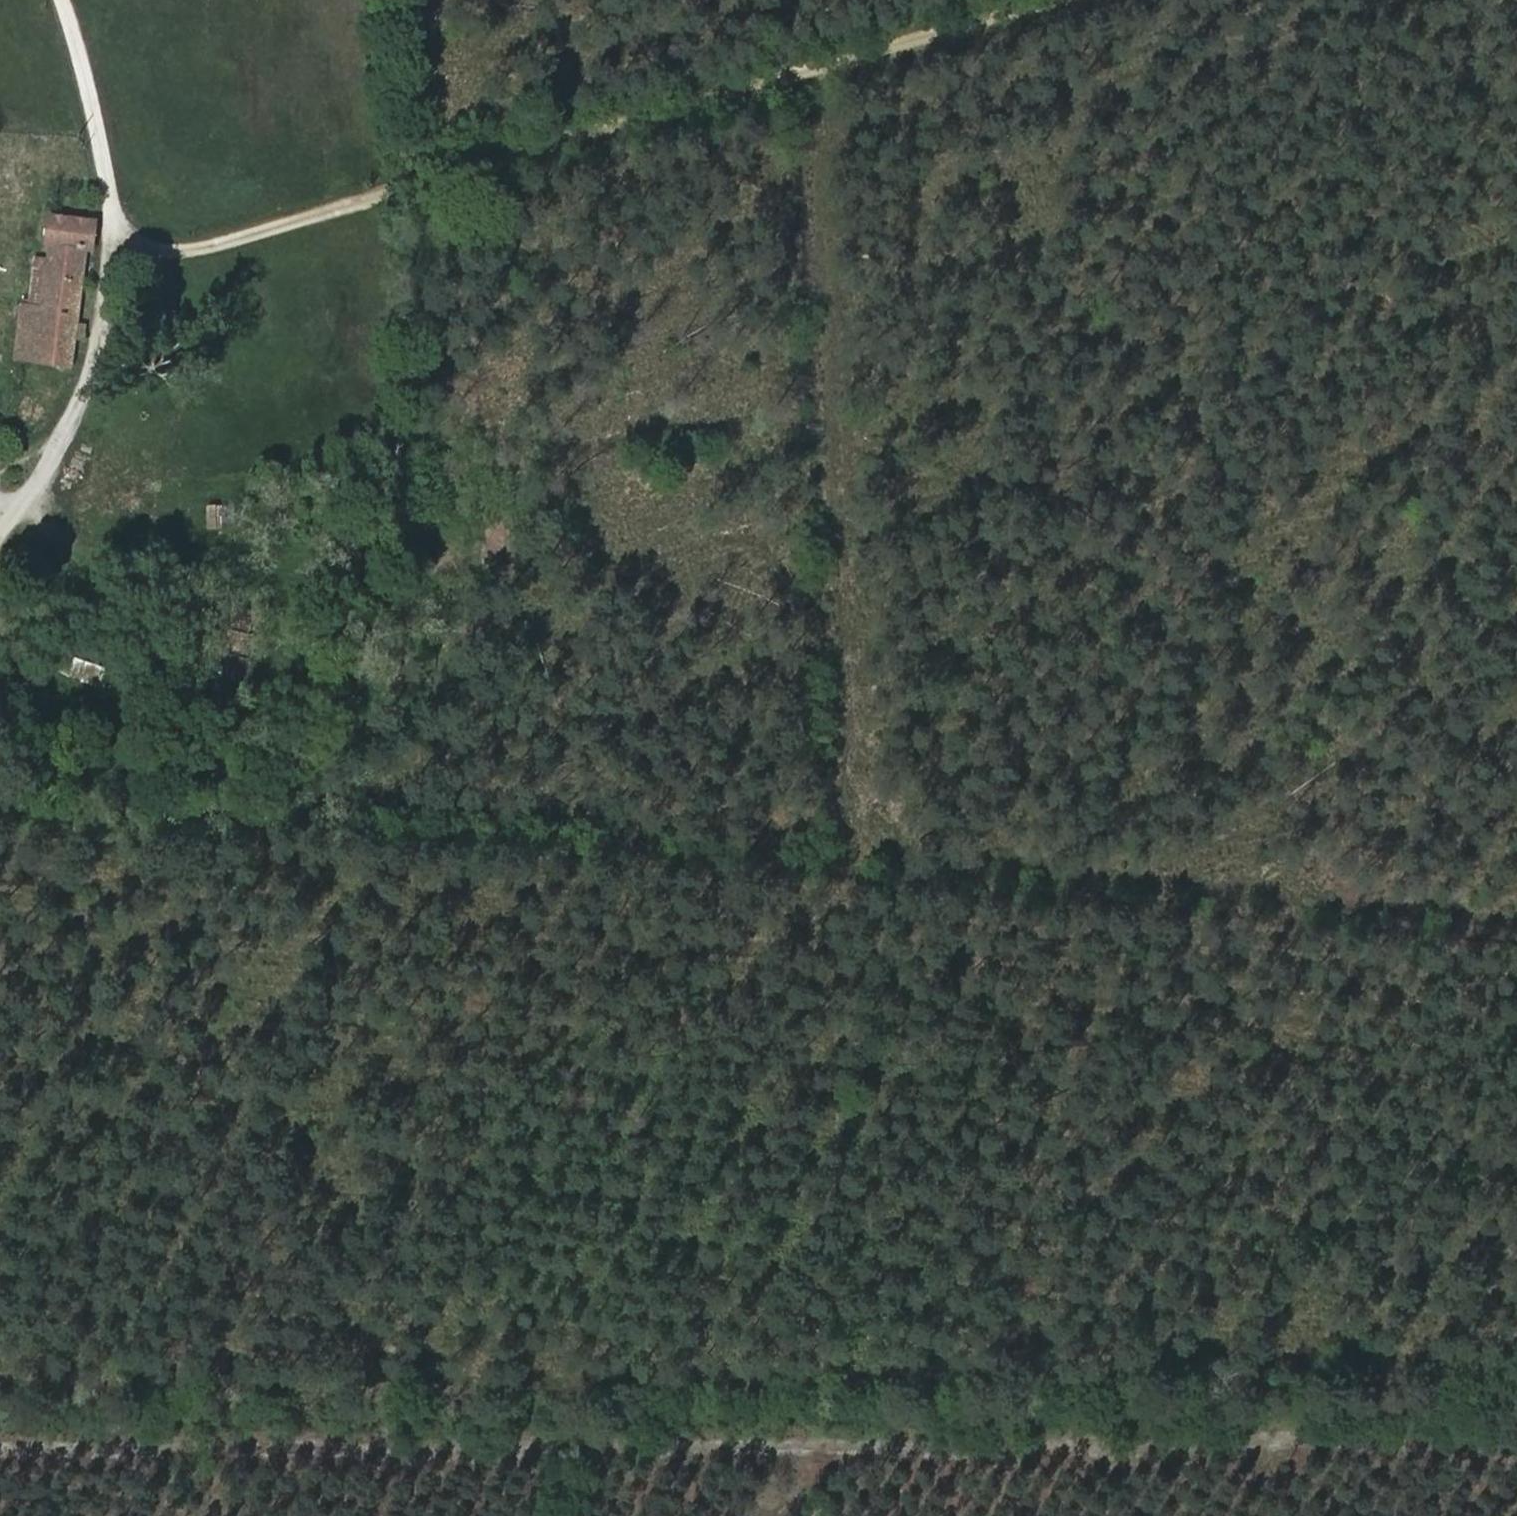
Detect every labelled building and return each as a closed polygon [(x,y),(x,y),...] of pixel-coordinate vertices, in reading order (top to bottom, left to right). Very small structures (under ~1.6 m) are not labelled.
[(13,356),(65,365),(91,226),(48,222),(32,312),(21,310),(13,356)]
